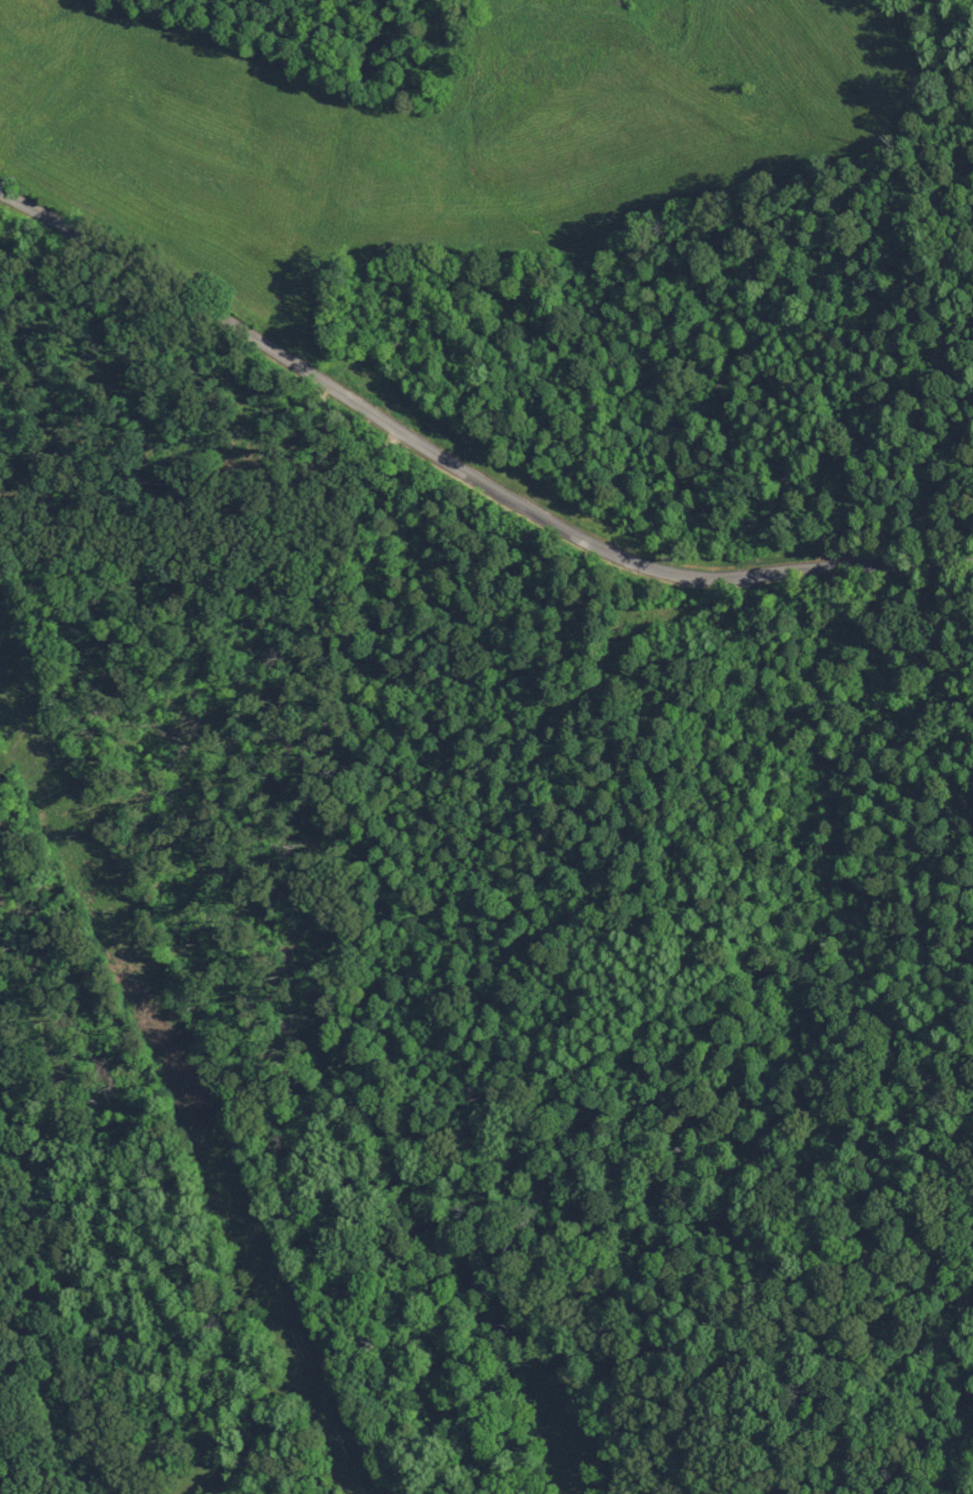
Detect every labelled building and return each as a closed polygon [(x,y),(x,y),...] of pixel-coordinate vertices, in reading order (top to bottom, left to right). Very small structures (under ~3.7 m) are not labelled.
[(504,59),(499,49),(487,54),(491,64),(504,59)]
